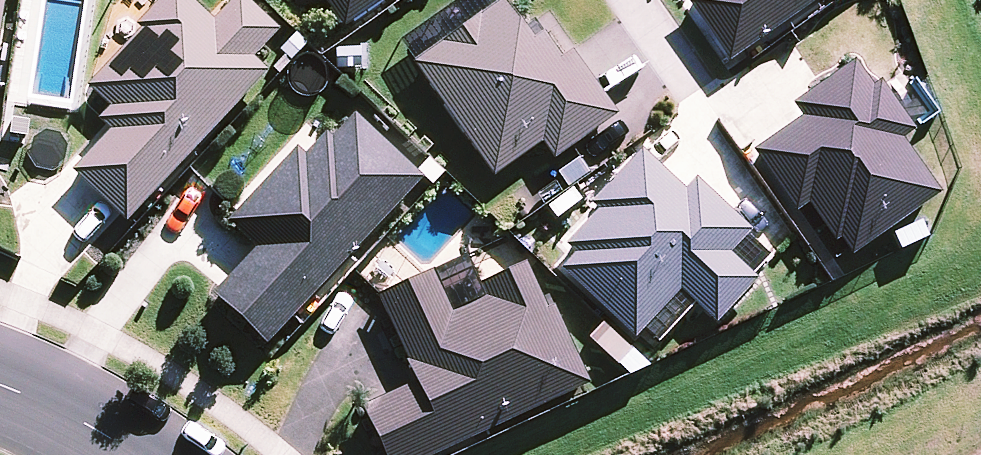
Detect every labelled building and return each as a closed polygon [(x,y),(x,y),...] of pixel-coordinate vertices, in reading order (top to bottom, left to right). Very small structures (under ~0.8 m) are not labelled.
[(122,226),(263,75),(249,63),(276,34),(240,0),(232,0),(209,25),(182,0),(160,0),(132,30),(137,34),(83,91),(105,112),(94,124),(106,135),(68,176),(122,226)] [(342,30),(384,0),(321,0),(342,30)] [(417,58),(409,63),(491,179),(540,144),(551,160),(614,115),(570,53),(558,61),(541,37),(530,44),(504,8),(499,0),(498,0),(417,58)] [(816,0),(686,0),(683,2),(726,63),(816,0)] [(838,240),(849,257),(939,194),(900,140),(912,132),(878,83),(871,88),(852,62),(789,105),(799,119),(750,153),(793,214),(805,205),(833,244),(838,240)] [(263,350),(420,181),(351,118),(329,142),(323,137),(302,160),(293,152),(224,226),(252,251),(207,299),(263,350)] [(727,255),(749,231),(693,178),(682,190),(639,150),(587,205),(594,212),(562,247),(571,256),(558,270),(632,340),(677,292),(712,325),(754,280),(727,255)] [(585,388),(549,311),(543,314),(521,267),(476,288),(482,301),(449,316),(430,274),(372,301),(412,386),(358,410),(379,454),(439,454),(585,388)] [(585,343),(614,370),(628,354),(599,327),(585,343)]
